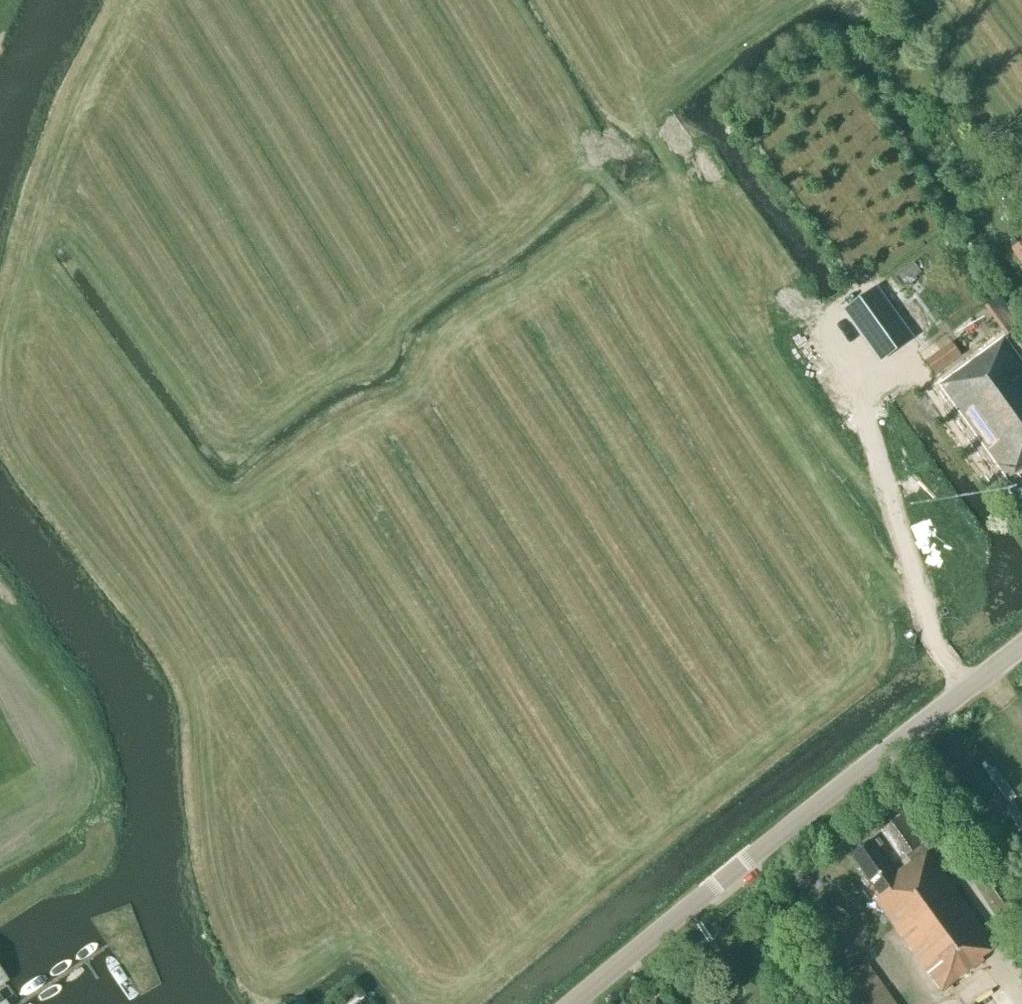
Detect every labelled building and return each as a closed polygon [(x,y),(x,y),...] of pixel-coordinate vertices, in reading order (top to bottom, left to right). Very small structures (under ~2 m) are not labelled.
[(1012,248),(1021,264),(1021,242),(1012,248)] [(910,336),(875,287),(844,310),(879,359),(910,336)] [(933,374),(956,358),(960,355),(944,333),(917,352),(933,374)] [(1004,339),(939,385),(1007,480),(1021,470),(1021,363),(1004,339)] [(996,949),(902,818),(882,833),(901,859),(905,856),(910,864),(895,875),(870,841),(851,855),(880,896),(875,900),(941,992),(984,962),(982,959),(996,949)] [(1004,917),(1015,910),(998,885),(987,892),(1004,917)] [(885,989),(867,964),(831,989),(840,1001),(836,1003),(896,1003),(885,989)]
